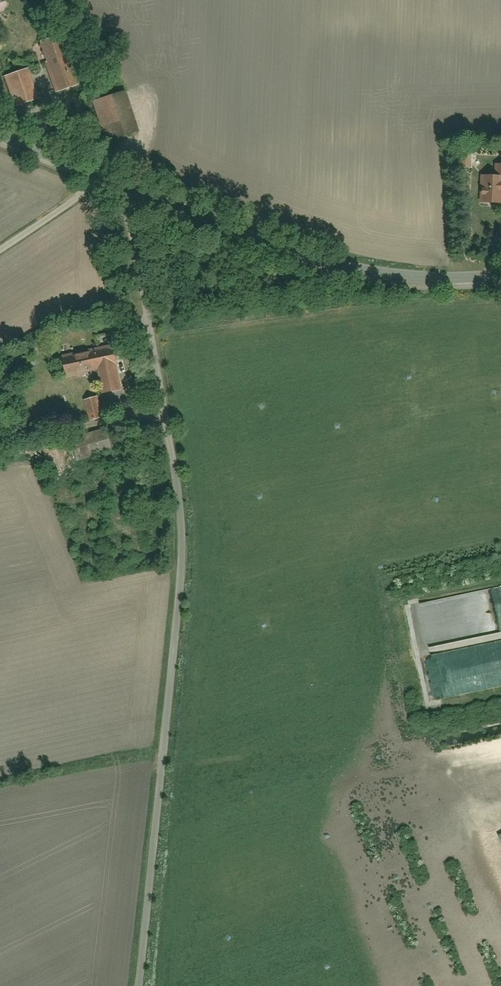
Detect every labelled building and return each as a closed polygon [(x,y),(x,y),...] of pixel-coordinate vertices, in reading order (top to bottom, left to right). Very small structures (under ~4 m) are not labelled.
[(38,41),(53,91),(75,84),(60,34),(38,41)] [(2,72),(12,106),(31,100),(21,66),(2,72)] [(122,89),(89,101),(103,140),(136,129),(122,89)] [(477,204),(500,203),(500,164),(494,164),(494,176),(477,176),(477,204)] [(114,389),(110,370),(116,369),(111,344),(59,355),(64,379),(89,374),(93,393),(114,389)] [(78,401),(84,425),(102,421),(96,397),(78,401)] [(72,441),(78,461),(112,451),(106,431),(72,441)]
